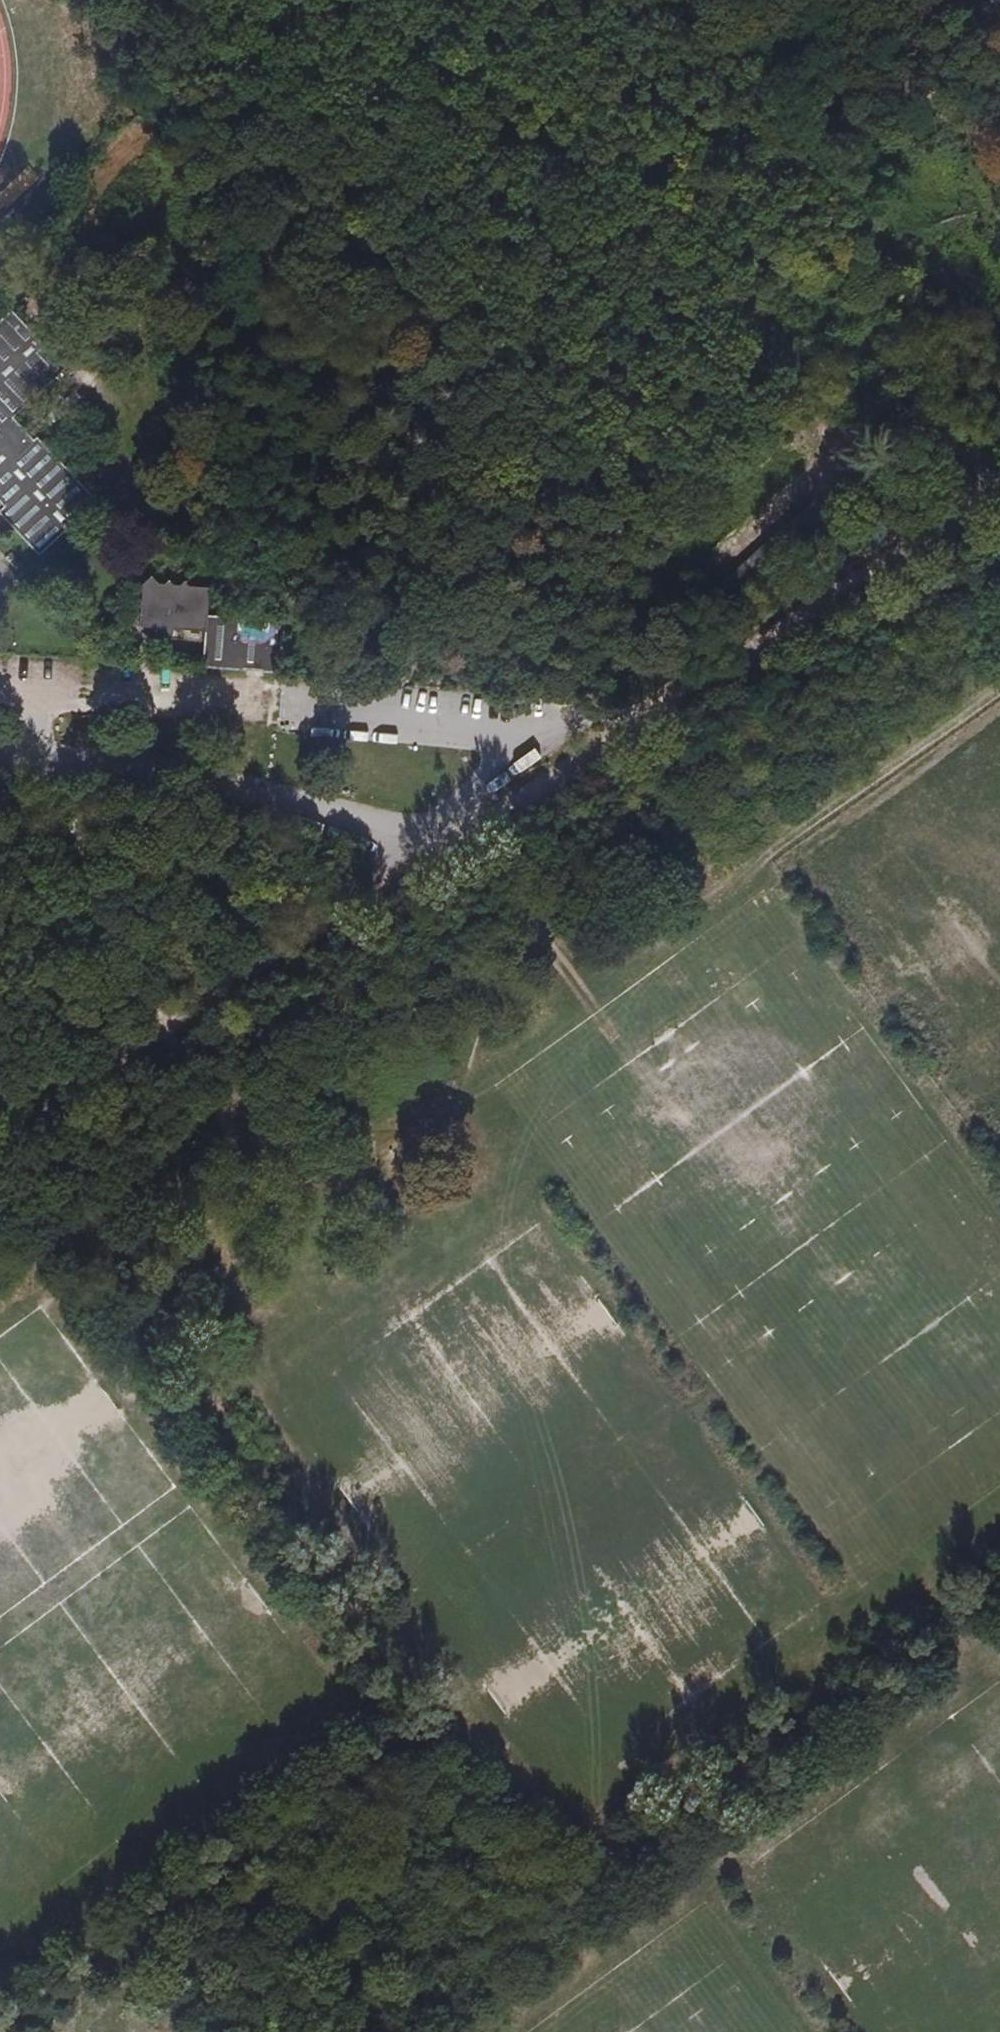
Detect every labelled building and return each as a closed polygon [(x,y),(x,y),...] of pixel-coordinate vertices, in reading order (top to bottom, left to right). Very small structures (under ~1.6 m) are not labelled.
[(3,503),(4,505),(0,509),(0,512),(39,554),(97,501),(36,436),(33,439),(12,417),(65,368),(11,312),(0,322),(0,506),(3,503)] [(713,590),(726,606),(879,471),(865,455),(713,590)] [(202,664),(279,671),(283,621),(207,615),(210,587),(189,587),(184,581),(179,586),(174,584),(168,579),(163,584),(157,583),(151,575),(140,587),(143,591),(139,625),(154,627),(154,637),(172,639),(173,629),(204,630),(202,664)]
